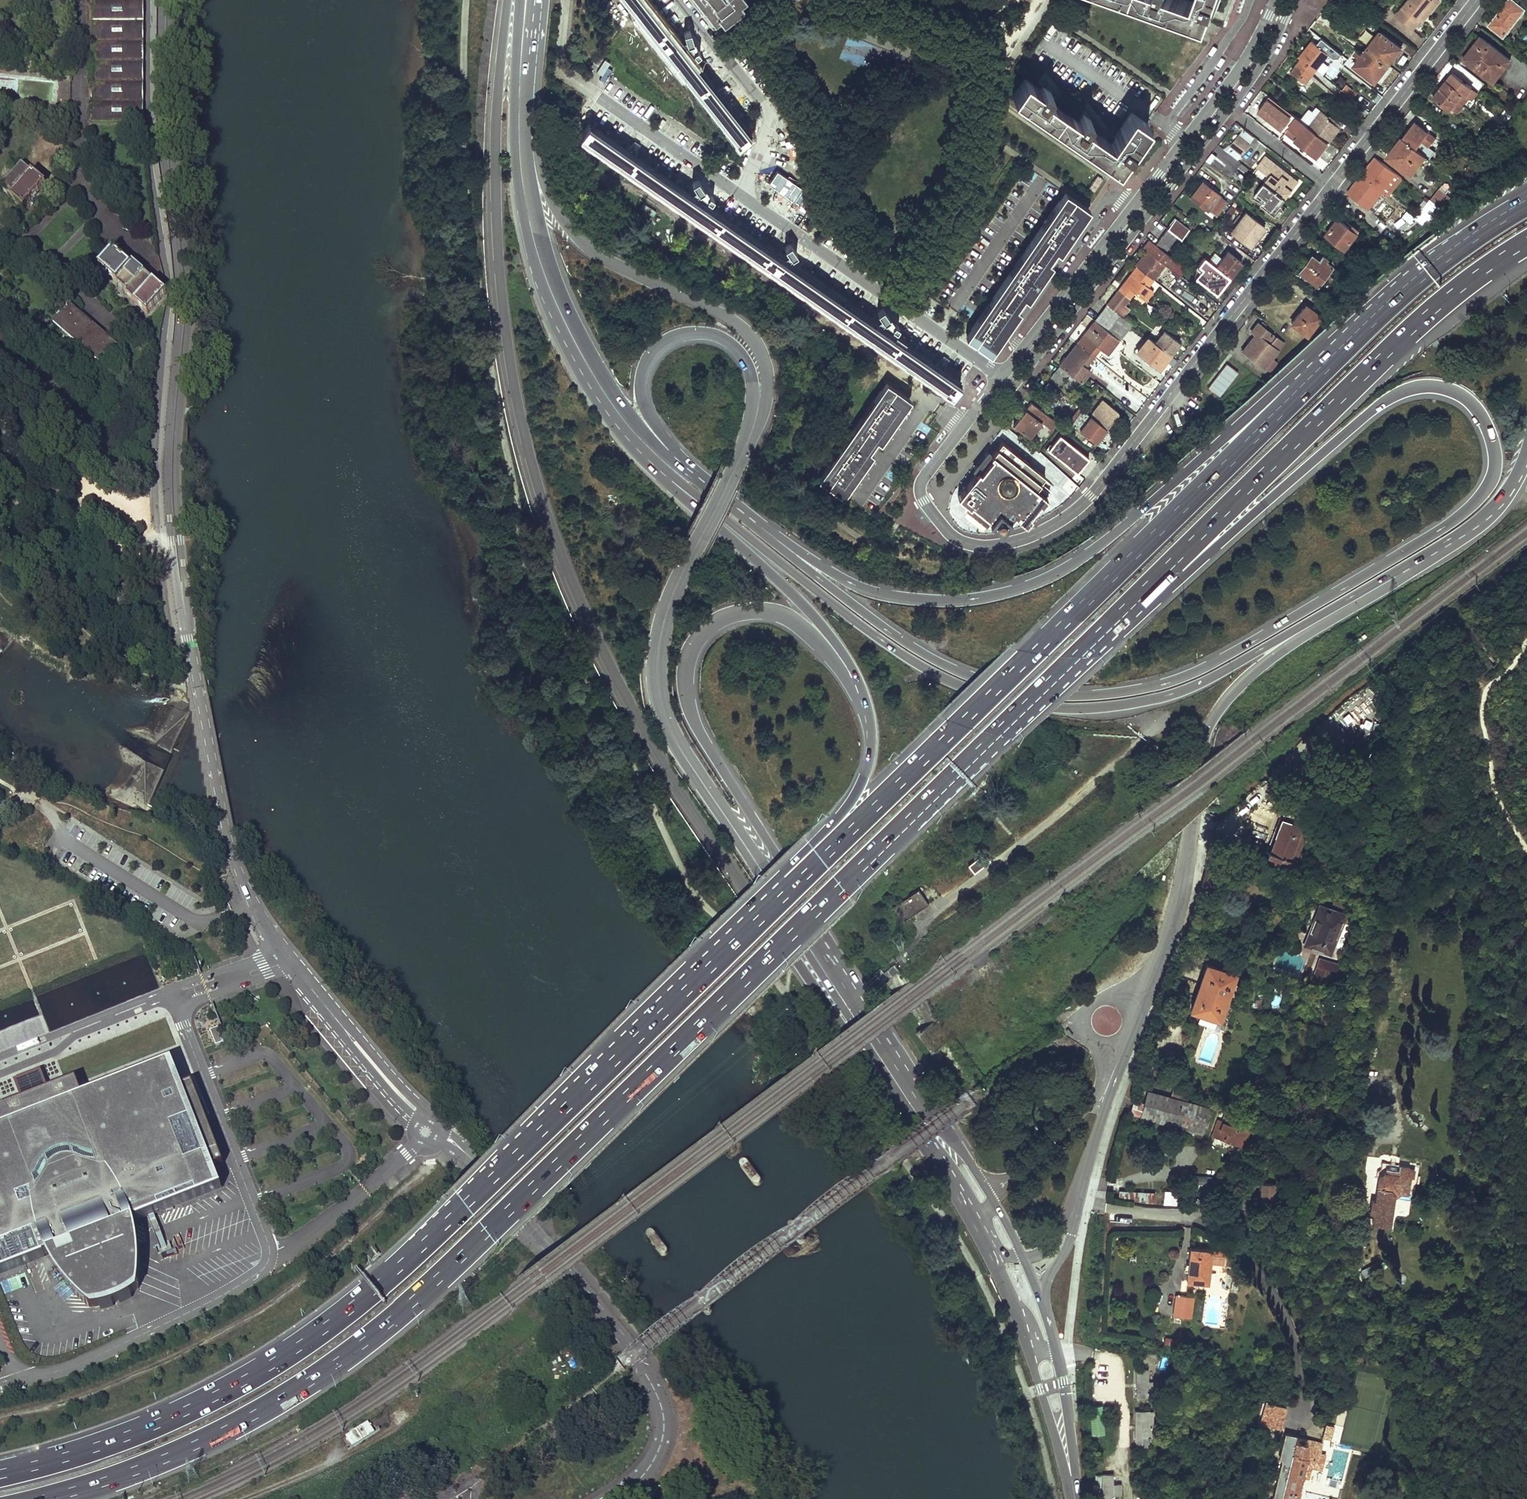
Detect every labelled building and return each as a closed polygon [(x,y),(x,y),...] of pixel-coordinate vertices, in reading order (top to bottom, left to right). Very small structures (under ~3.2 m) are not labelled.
[(143,0),(94,0),(93,123),(143,123),(143,0)] [(737,144),(750,135),(680,46),(693,42),(688,27),(682,29),(684,37),(675,40),(644,0),(624,0),(737,144)] [(710,18),(715,14),(718,18),(721,22),(728,16),(725,12),(732,7),(735,11),(743,5),(740,1),(739,0),(696,0),(710,18)] [(1209,26),(1215,9),(1216,11),(1220,0),(1198,0),(1197,3),(1189,0),(1137,0),(1209,26)] [(1438,0),(1410,0),(1397,15),(1414,28),(1422,18),(1425,20),(1439,1),(1438,0)] [(1505,36),(1526,9),(1513,0),(1510,0),(1490,25),(1505,36)] [(1390,9),(1379,1),(1372,15),(1381,22),(1390,9)] [(728,16),(735,11),(732,7),(725,12),(728,16)] [(1362,17),(1378,30),(1383,24),(1381,22),(1372,15),(1367,11),(1362,17)] [(1369,49),(1389,65),(1402,49),(1382,32),(1369,49)] [(1465,59),(1495,82),(1512,60),(1482,37),(1465,59)] [(846,39),(841,60),(874,68),(879,46),(846,39)] [(1303,60),(1317,71),(1330,55),(1313,42),(1301,59),(1303,60)] [(1356,64),(1377,81),(1389,65),(1369,49),(1356,64)] [(1293,71),(1308,83),(1317,71),(1303,60),(1293,71)] [(1473,88),(1454,73),(1441,88),(1464,106),(1471,98),(1467,95),(1473,88)] [(1078,120),(1047,98),(1051,92),(1043,86),(1041,89),(1025,78),(1013,96),(1100,157),(1111,143),(1087,127),(1091,122),(1094,125),(1102,117),(1083,107),(1079,113),(1081,115),(1078,120)] [(1342,90),(1354,99),(1358,93),(1347,85),(1342,90)] [(1458,113),(1464,106),(1441,88),(1435,96),(1450,109),(1453,108),(1458,113)] [(1318,157),(1329,143),(1310,128),(1290,111),(1289,111),(1278,125),(1287,132),(1291,128),(1300,135),(1296,140),(1318,157)] [(1310,128),(1329,143),(1341,128),(1329,118),(1330,117),(1323,111),(1310,128)] [(1148,125),(1132,113),(1111,143),(1126,154),(1148,125)] [(1330,117),(1329,118),(1341,128),(1342,126),(1330,117)] [(1403,138),(1417,148),(1427,156),(1429,154),(1419,146),(1423,141),(1431,147),(1437,140),(1415,122),(1403,138)] [(1504,131),(1496,125),(1493,129),(1501,135),(1504,131)] [(580,138),(951,397),(958,383),(946,375),(935,366),(877,326),(889,318),(880,306),(874,309),(879,318),(872,323),(786,263),(797,255),(788,241),(782,245),(787,254),(780,259),(693,197),(704,189),(696,177),(690,180),(695,188),(686,193),(589,126),(580,138)] [(1287,132),(1296,140),(1300,135),(1291,128),(1287,132)] [(1243,154),(1251,145),(1239,136),(1231,145),(1243,154)] [(1388,156),(1412,175),(1427,156),(1417,148),(1403,138),(1388,156)] [(1126,154),(1111,143),(1100,157),(1116,167),(1126,154)] [(1482,159),(1470,149),(1465,156),(1477,165),(1482,159)] [(1286,198),(1287,199),(1299,183),(1291,177),(1288,181),(1283,177),(1286,173),(1265,157),(1257,167),(1270,176),(1265,182),(1286,198)] [(1362,175),(1383,192),(1397,174),(1377,157),(1369,167),(1362,175)] [(45,184),(21,164),(1,189),(24,209),(45,184)] [(1291,177),(1286,173),(1283,177),(1288,181),(1291,177)] [(1232,181),(1245,191),(1251,184),(1238,174),(1232,181)] [(1404,179),(1397,174),(1383,192),(1389,197),(1404,179)] [(1348,193),(1369,210),(1383,192),(1362,175),(1353,187),(1348,193)] [(1197,190),(1213,203),(1220,195),(1204,182),(1197,190)] [(1431,201),(1442,210),(1452,197),(1441,187),(1431,201)] [(1191,198),(1208,210),(1213,203),(1197,190),(1191,198)] [(1376,215),(1389,197),(1383,192),(1369,210),(1376,215)] [(965,336),(982,349),(997,327),(1004,332),(1008,326),(1019,310),(1014,308),(1023,296),(1027,299),(1034,289),(1051,264),(1047,262),(1055,249),(1059,252),(1070,237),(1074,231),(1066,225),(1081,204),(1065,193),(965,336)] [(1418,208),(1422,211),(1428,204),(1424,200),(1418,208)] [(1422,211),(1430,217),(1442,210),(1431,201),(1428,204),(1422,211)] [(1219,208),(1213,203),(1208,210),(1214,215),(1219,208)] [(1089,210),(1081,204),(1066,225),(1074,231),(1089,210)] [(1410,222),(1414,217),(1407,210),(1402,215),(1410,222)] [(1267,229),(1247,214),(1239,223),(1259,239),(1267,229)] [(1177,236),(1181,240),(1189,229),(1175,218),(1167,229),(1177,236)] [(1351,229),(1339,219),(1328,234),(1346,249),(1359,231),(1353,226),(1351,229)] [(1259,239),(1239,223),(1231,233),(1251,249),(1259,239)] [(1155,244),(1165,253),(1177,236),(1167,229),(1155,244)] [(1137,268),(1154,281),(1166,265),(1173,270),(1178,263),(1165,253),(1155,244),(1150,240),(1144,248),(1150,252),(1137,268)] [(166,294),(134,264),(131,267),(115,251),(101,267),(118,283),(123,277),(133,286),(127,293),(148,313),(166,294)] [(1218,269),(1229,278),(1242,263),(1230,254),(1218,269)] [(1299,271),(1318,286),(1332,267),(1325,261),(1322,264),(1312,256),(1299,271)] [(1195,278),(1217,294),(1229,278),(1218,269),(1204,258),(1198,266),(1202,269),(1195,278)] [(1119,291),(1130,298),(1134,293),(1146,300),(1154,290),(1149,287),(1154,281),(1137,268),(1119,291)] [(1330,298),(1320,290),(1315,297),(1324,304),(1330,298)] [(1119,291),(1107,306),(1122,318),(1129,310),(1124,306),(1130,298),(1119,291)] [(107,342),(115,349),(117,346),(116,345),(79,312),(71,304),(68,306),(76,314),(84,321),(100,335),(107,342)] [(63,331),(76,314),(68,306),(54,322),(63,331)] [(1117,339),(1119,341),(1131,325),(1122,318),(1107,306),(1106,306),(1094,321),(1117,339)] [(1291,324),(1307,336),(1321,318),(1312,311),(1310,313),(1304,309),(1291,324)] [(70,337),(84,321),(76,314),(63,331),(70,337)] [(85,350),(100,335),(84,321),(70,337),(85,350)] [(1077,344),(1089,354),(1096,343),(1101,348),(1107,353),(1117,339),(1094,321),(1077,344)] [(1243,352),(1271,374),(1279,363),(1273,358),(1283,344),(1275,338),(1269,345),(1267,343),(1272,335),(1257,324),(1252,332),(1255,335),(1258,337),(1252,345),(1249,343),(1243,352)] [(997,327),(982,349),(990,354),(1004,332),(997,327)] [(1155,343),(1170,355),(1181,340),(1166,329),(1155,343)] [(100,335),(85,350),(92,357),(107,342),(100,335)] [(1249,343),(1252,345),(1258,337),(1255,335),(1249,343)] [(1136,352),(1159,369),(1170,355),(1155,343),(1147,338),(1136,352)] [(101,365),(115,349),(107,342),(92,357),(101,365)] [(1089,354),(1094,357),(1101,348),(1096,343),(1089,354)] [(1069,375),(1080,383),(1089,371),(1085,368),(1080,365),(1089,354),(1077,344),(1059,367),(1069,375)] [(1094,357),(1089,354),(1080,365),(1085,368),(1094,357)] [(940,358),(935,366),(946,375),(952,366),(940,358)] [(1217,371),(1224,376),(1233,363),(1227,358),(1217,371)] [(1051,378),(1060,385),(1069,375),(1059,367),(1051,378)] [(1037,395),(1047,403),(1056,390),(1047,383),(1037,395)] [(818,480),(844,494),(857,474),(871,454),(868,451),(875,440),(879,443),(895,420),(908,400),(885,384),(818,480)] [(1091,417),(1106,429),(1118,413),(1103,401),(1091,417)] [(1014,425),(1031,438),(1042,423),(1047,426),(1046,428),(1051,432),(1057,424),(1030,404),(1014,425)] [(1067,414),(1079,422),(1085,412),(1074,404),(1067,414)] [(1080,431),(1095,443),(1106,429),(1091,417),(1080,431)] [(1049,451),(1061,460),(1063,457),(1068,461),(1077,449),(1060,436),(1049,451)] [(1040,479),(1044,474),(1001,441),(997,447),(993,453),(991,455),(993,457),(987,464),(981,472),(979,471),(959,497),(971,505),(972,503),(992,518),(991,520),(1002,530),(1010,519),(1015,513),(1027,522),(1033,514),(1031,513),(1040,501),(1042,502),(1048,495),(1046,493),(1050,487),(1040,479)] [(1083,467),(1089,459),(1077,449),(1068,461),(1063,457),(1061,460),(1072,469),(1077,462),(1083,467)] [(979,471),(981,472),(987,464),(993,457),(991,455),(987,452),(981,460),(975,468),(979,471)] [(1078,473),(1083,467),(1077,462),(1072,469),(1078,473)] [(992,518),(972,503),(971,505),(968,509),(988,524),(991,520),(992,518)] [(1303,830),(1293,826),(1296,819),(1306,822),(1309,815),(1280,804),(1277,812),(1265,845),(1255,847),(1257,856),(1260,856),(1259,859),(1288,870),(1303,830)] [(1306,822),(1296,819),(1293,826),(1303,830),(1304,826),(1306,822)] [(1303,830),(1288,870),(1297,873),(1313,829),(1304,826),(1303,830)] [(984,854),(968,867),(975,874),(990,861),(984,854)] [(928,877),(942,895),(962,882),(956,874),(949,879),(942,868),(928,877)] [(956,874),(962,882),(966,879),(960,871),(956,874)] [(1352,893),(1336,888),(1327,911),(1343,917),(1352,893)] [(893,908),(903,922),(929,904),(919,890),(893,908)] [(1327,911),(1320,909),(1307,945),(1329,953),(1343,917),(1327,911)] [(1301,973),(1306,958),(1278,949),(1273,964),(1301,973)] [(1344,965),(1323,958),(1317,976),(1327,980),(1331,969),(1341,973),(1344,965)] [(1235,975),(1206,965),(1190,1010),(1219,1020),(1235,975)] [(210,1031),(216,1046),(227,1041),(221,1026),(210,1031)] [(35,1095),(49,1090),(41,1070),(14,1081),(22,1101),(35,1095)] [(0,1145),(0,1258),(5,1271),(48,1255),(52,1262),(54,1266),(62,1278),(73,1292),(82,1301),(90,1308),(106,1305),(116,1302),(129,1295),(138,1289),(140,1275),(140,1263),(140,1253),(138,1240),(137,1230),(134,1221),(214,1190),(207,1171),(223,1165),(192,1086),(176,1092),(171,1079),(80,1114),(71,1092),(70,1093),(67,1087),(50,1094),(49,1090),(35,1095),(22,1101),(23,1104),(6,1111),(8,1117),(6,1118),(15,1139),(0,1145)] [(1191,1094),(1176,1089),(1174,1097),(1189,1101),(1191,1094)] [(1189,1101),(1174,1097),(1150,1090),(1146,1104),(1135,1101),(1132,1113),(1197,1131),(1204,1106),(1189,1101)] [(960,1102),(968,1112),(976,1106),(968,1096),(960,1102)] [(1243,1122),(1221,1114),(1217,1125),(1215,1131),(1222,1134),(1219,1140),(1234,1145),(1241,1148),(1248,1150),(1253,1136),(1240,1132),(1243,1122)] [(1215,1131),(1217,1125),(1212,1123),(1208,1137),(1219,1140),(1222,1134),(1215,1131)] [(1411,1167),(1400,1165),(1400,1171),(1387,1169),(1387,1173),(1378,1176),(1374,1202),(1370,1201),(1368,1212),(1373,1213),(1371,1223),(1389,1225),(1394,1195),(1399,1193),(1407,1194),(1410,1177),(1414,1177),(1414,1171),(1410,1170),(1411,1167)] [(1266,1184),(1261,1187),(1259,1213),(1267,1214),(1268,1203),(1272,1203),(1274,1184),(1266,1184)] [(1156,1201),(1157,1192),(1119,1189),(1119,1199),(1156,1201)] [(1179,1205),(1180,1192),(1167,1191),(1166,1204),(1179,1205)] [(1210,1252),(1188,1250),(1185,1281),(1206,1283),(1208,1265),(1210,1252)] [(1222,1253),(1210,1252),(1208,1265),(1220,1266),(1222,1253)] [(1,1280),(4,1292),(29,1285),(25,1273),(1,1280)] [(1191,1297),(1176,1295),(1174,1317),(1189,1318),(1191,1297)] [(1146,1411),(1135,1411),(1136,1446),(1144,1446),(1144,1439),(1146,1439),(1146,1411)] [(347,1438),(354,1449),(376,1434),(369,1423),(347,1438)] [(1325,1423),(1323,1436),(1331,1437),(1333,1424),(1325,1423)] [(1297,1435),(1297,1436),(1289,1434),(1283,1459),(1291,1461),(1280,1498),(1283,1498),(1297,1498),(1303,1477),(1307,1478),(1311,1466),(1312,1461),(1315,1458),(1318,1458),(1320,1453),(1314,1451),(1313,1454),(1307,1453),(1305,1437),(1297,1435)] [(1314,1451),(1320,1453),(1322,1441),(1305,1437),(1307,1453),(1313,1454),(1314,1451)] [(1325,1454),(1320,1453),(1318,1458),(1315,1458),(1312,1461),(1311,1466),(1322,1469),(1325,1454)] [(1103,1475),(1103,1498),(1114,1498),(1113,1474),(1103,1475)]
